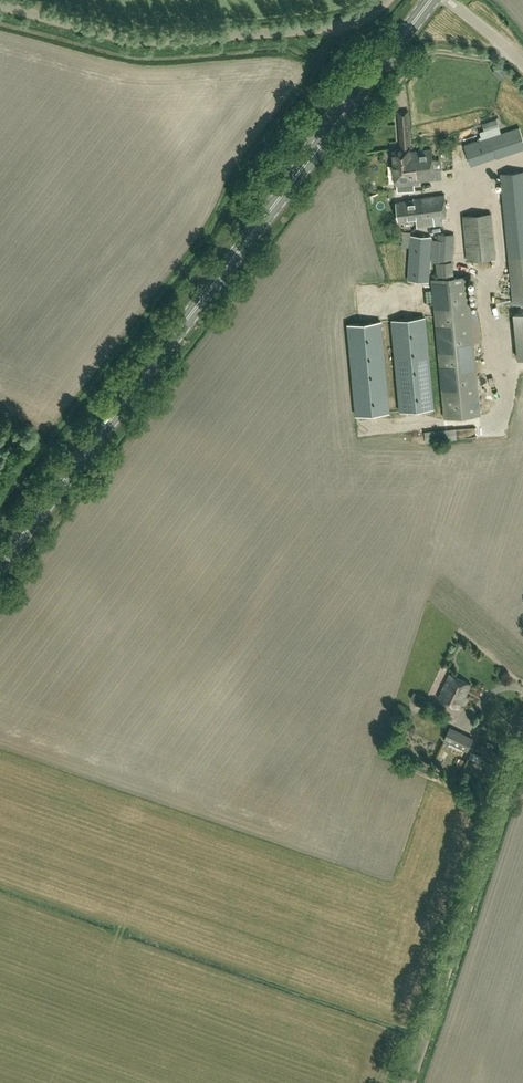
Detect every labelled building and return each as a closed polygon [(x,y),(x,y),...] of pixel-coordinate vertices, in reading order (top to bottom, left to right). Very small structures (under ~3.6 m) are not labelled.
[(402,149),(394,149),(395,160),(396,175),(397,186),(399,185),(399,190),(416,189),(416,184),(419,184),(419,181),(421,181),(436,179),(435,169),(440,169),(442,167),(441,162),(439,161),(434,161),(434,150),(412,151),(412,148),(409,110),(399,111),(402,149)] [(500,127),(497,116),(483,120),(487,131),(500,127)] [(522,148),(522,136),(520,127),(465,145),(472,165),(522,148)] [(502,173),(514,304),(522,303),(522,171),(502,173)] [(435,225),(434,218),(448,216),(445,194),(414,198),(415,199),(397,201),(399,221),(418,219),(419,227),(435,225)] [(465,217),(469,260),(496,258),(492,215),(465,217)] [(455,277),(453,263),(455,235),(439,234),(437,263),(439,278),(432,279),(445,418),(481,415),(468,275),(455,277)] [(430,282),(432,237),(412,236),(410,281),(430,282)] [(514,314),(518,359),(522,358),(522,313),(514,314)] [(425,317),(392,320),(400,411),(433,408),(425,317)] [(389,412),(381,321),(348,324),(356,415),(389,412)] [(502,423),(499,435),(505,436),(507,424),(502,423)] [(448,434),(478,432),(478,424),(448,426),(448,434)] [(461,708),(471,684),(450,674),(439,698),(461,708)] [(451,727),(444,740),(468,751),(474,738),(451,727)] [(453,752),(449,761),(457,763),(460,754),(453,752)]
